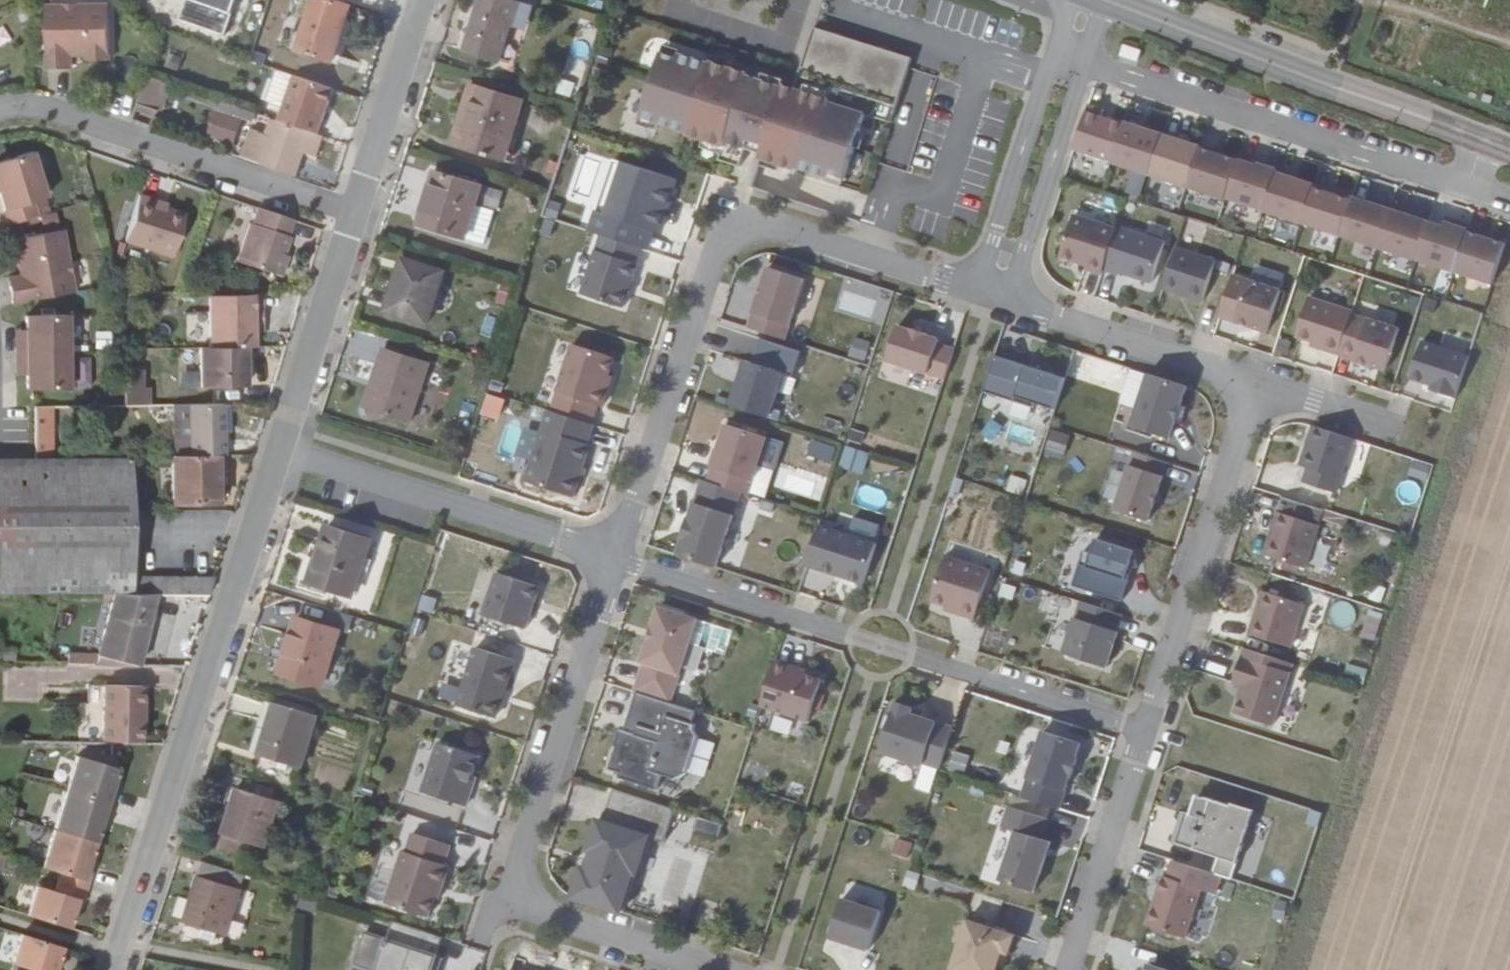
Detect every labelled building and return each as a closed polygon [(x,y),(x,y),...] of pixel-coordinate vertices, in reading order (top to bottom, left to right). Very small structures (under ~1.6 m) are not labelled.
[(351,0),(313,0),(297,50),(332,61),(351,0)] [(468,35),(463,50),(495,59),(507,24),(512,25),(519,4),(505,0),(479,0),(468,35)] [(64,57),(72,57),(88,57),(88,61),(110,61),(110,6),(47,7),(47,69),(64,69),(64,57)] [(892,122),(913,58),(815,26),(793,86),(784,83),(783,86),(748,75),(749,72),(679,53),(678,59),(662,52),(642,118),(687,132),(686,135),(723,147),(720,160),(741,167),(746,150),(761,153),(760,158),(796,169),(796,167),(828,178),(829,174),(846,178),(866,114),(892,122)] [(463,50),(468,35),(459,32),(454,47),(463,50)] [(285,102),(295,75),(281,70),(272,97),(285,102)] [(320,135),(336,89),(295,75),(285,102),(278,121),(320,135)] [(162,111),(170,85),(149,78),(139,104),(142,105),(158,110),(162,111)] [(449,145),(467,90),(458,86),(439,143),(449,145)] [(514,104),(467,90),(449,145),(497,160),(514,104)] [(205,137),(234,145),(240,124),(263,131),(267,117),(215,102),(205,137)] [(155,118),(158,110),(142,105),(139,113),(155,118)] [(1125,119),(1089,107),(1076,148),(1112,159),(1125,119)] [(1166,132),(1125,119),(1112,159),(1153,172),(1166,132)] [(243,162),(295,180),(304,153),(319,158),(326,137),(320,135),(278,121),(270,145),(251,138),(243,162)] [(1204,144),(1166,132),(1153,172),(1191,185),(1204,144)] [(1239,156),(1204,144),(1191,185),(1226,196),(1239,156)] [(32,152),(0,162),(0,198),(8,225),(36,217),(32,202),(46,198),(32,152)] [(1277,168),(1239,156),(1226,196),(1264,208),(1277,168)] [(676,179),(621,162),(599,231),(649,247),(654,230),(659,231),(676,179)] [(1317,182),(1277,168),(1264,208),(1303,221),(1317,182)] [(418,212),(431,175),(426,173),(408,226),(419,229),(424,214),(418,212)] [(477,190),(431,175),(418,212),(424,214),(419,229),(460,242),(477,190)] [(1356,195),(1317,182),(1303,221),(1343,234),(1356,195)] [(1382,246),(1394,208),(1356,195),(1343,234),(1382,246)] [(154,205),(156,202),(141,196),(126,240),(171,257),(185,216),(168,210),(154,205)] [(169,206),(156,202),(154,205),(168,210),(169,206)] [(287,235),(292,218),(258,207),(254,224),(249,222),(237,261),(277,274),(284,254),(290,236),(287,235)] [(1432,220),(1394,208),(1382,246),(1420,258),(1432,220)] [(1088,269),(1104,275),(1106,269),(1119,228),(1075,213),(1062,255),(1089,265),(1088,269)] [(1420,258),(1457,270),(1470,230),(1471,229),(1448,220),(1447,225),(1432,220),(1420,258)] [(1166,240),(1120,225),(1119,228),(1106,269),(1121,274),(1122,271),(1153,282),(1166,240)] [(1457,270),(1495,283),(1508,242),(1470,230),(1457,270)] [(19,275),(70,273),(63,231),(8,241),(12,262),(17,261),(19,275)] [(635,264),(641,247),(602,234),(583,294),(623,308),(638,265),(635,264)] [(1177,249),(1165,287),(1205,301),(1218,262),(1177,249)] [(288,255),(284,254),(277,274),(281,275),(288,255)] [(428,326),(443,277),(403,263),(387,314),(428,326)] [(750,327),(786,338),(805,278),(768,265),(750,327)] [(74,293),(70,273),(19,275),(20,277),(22,285),(9,287),(12,303),(74,293)] [(7,279),(9,287),(22,285),(20,277),(7,279)] [(521,281),(509,278),(505,293),(516,296),(521,281)] [(884,323),(892,290),(842,278),(834,311),(884,323)] [(1282,289),(1251,279),(1237,321),(1269,332),(1282,289)] [(260,326),(258,295),(207,296),(207,347),(243,347),(251,347),(251,334),(251,326),(260,326)] [(1323,349),(1341,354),(1354,313),(1310,299),(1299,337),(1324,343),(1323,349)] [(15,353),(67,353),(67,316),(25,316),(25,330),(25,337),(14,337),(15,353)] [(1401,326),(1369,317),(1357,361),(1388,370),(1401,326)] [(260,334),(260,326),(251,326),(251,334),(260,334)] [(888,360),(947,378),(956,350),(939,344),(941,339),(928,335),(928,331),(913,327),(913,330),(899,326),(888,360)] [(848,359),(867,362),(870,342),(851,338),(848,359)] [(1440,392),(1458,398),(1471,357),(1425,340),(1413,377),(1442,387),(1440,392)] [(614,357),(572,344),(557,392),(603,406),(608,389),(605,388),(614,357)] [(243,347),(207,347),(197,347),(198,385),(243,386),(243,347)] [(377,386),(370,411),(408,423),(426,363),(382,351),(371,384),(377,386)] [(68,390),(67,353),(15,353),(15,368),(26,368),(26,376),(26,390),(68,390)] [(1068,377),(996,353),(985,391),(1017,402),(1019,397),(1038,403),(1058,410),(1068,377)] [(732,405),(770,417),(784,372),(748,361),(732,405)] [(139,369),(123,369),(123,405),(149,406),(149,387),(139,386),(139,369)] [(1186,386),(1149,374),(1132,426),(1170,438),(1186,386)] [(362,409),(370,411),(377,386),(371,384),(362,409)] [(498,422),(503,399),(485,395),(480,418),(498,422)] [(1019,397),(1017,402),(1036,408),(1038,403),(1019,397)] [(222,455),(221,404),(171,405),(172,456),(216,456),(222,455)] [(49,406),(32,407),(33,436),(50,437),(49,406)] [(588,443),(594,423),(549,409),(525,482),(574,497),(591,444),(588,443)] [(709,481),(741,491),(749,494),(768,437),(728,424),(720,449),(717,449),(711,466),(714,467),(709,481)] [(1339,491),(1356,438),(1315,426),(1303,465),(1311,468),(1307,482),(1339,491)] [(1051,430),(1044,450),(1062,456),(1069,436),(1051,430)] [(50,437),(33,436),(33,457),(51,457),(50,437)] [(809,438),(803,459),(830,466),(836,445),(809,438)] [(864,473),(868,452),(843,448),(840,469),(864,473)] [(1150,521),(1168,462),(1136,451),(1118,509),(1150,521)] [(216,473),(216,456),(172,456),(170,456),(170,500),(216,498),(216,481),(216,473)] [(207,591),(212,576),(129,575),(128,460),(0,461),(0,586),(128,585),(129,590),(155,591),(207,591)] [(1022,496),(1027,481),(1010,475),(1004,490),(1022,496)] [(679,555),(717,568),(741,491),(709,481),(702,479),(690,519),(687,518),(681,536),(684,537),(679,555)] [(857,485),(855,502),(874,505),(877,487),(857,485)] [(1323,526),(1280,514),(1268,555),(1310,569),(1323,526)] [(366,536),(325,524),(316,553),(319,555),(309,583),(348,595),(366,536)] [(820,526),(807,565),(863,583),(877,544),(820,526)] [(1137,552),(1098,539),(1093,553),(1085,552),(1074,585),(1121,601),(1137,552)] [(958,608),(957,612),(978,618),(994,568),(948,555),(933,601),(948,606),(958,608)] [(496,572),(477,631),(518,644),(523,628),(526,629),(539,586),(496,572)] [(135,661),(155,591),(129,590),(114,590),(95,652),(135,661)] [(1307,604),(1267,593),(1258,619),(1255,619),(1251,632),(1265,638),(1296,648),(1307,604)] [(432,614),(436,599),(420,595),(416,609),(432,614)] [(1112,668),(1128,616),(1082,601),(1065,653),(1112,668)] [(648,665),(638,692),(643,694),(669,703),(672,703),(691,642),(698,619),(664,610),(644,664),(648,665)] [(1360,637),(1374,641),(1381,615),(1367,611),(1360,637)] [(337,630),(294,617),(288,642),(294,644),(283,676),(319,686),(337,630)] [(734,631),(698,619),(691,642),(728,653),(734,631)] [(516,660),(477,647),(457,706),(493,717),(516,660)] [(1290,673),(1293,663),(1247,648),(1244,657),(1290,673)] [(62,661),(134,662),(135,661),(95,652),(62,653),(62,661)] [(1275,727),(1290,673),(1244,657),(1234,683),(1245,687),(1237,714),(1275,727)] [(795,667),(776,661),(762,706),(809,722),(821,680),(794,671),(795,667)] [(1342,678),(1362,684),(1367,670),(1347,664),(1342,678)] [(105,740),(114,740),(139,741),(139,725),(140,685),(92,683),(91,703),(107,703),(105,740)] [(669,703),(643,694),(630,733),(627,731),(614,768),(660,783),(662,776),(674,780),(686,776),(696,740),(690,727),(695,712),(669,703)] [(277,698),(275,702),(313,714),(315,710),(277,698)] [(313,714),(275,702),(259,753),(298,764),(313,714)] [(942,769),(955,729),(913,715),(914,709),(897,704),(882,753),(924,766),(925,763),(942,769)] [(1023,798),(1063,810),(1073,776),(1075,776),(1080,760),(1078,759),(1082,743),(1045,731),(1023,798)] [(105,740),(103,740),(103,749),(114,749),(114,740),(105,740)] [(470,785),(472,778),(478,757),(438,743),(422,792),(467,808),(473,786),(470,785)] [(74,751),(63,786),(109,800),(113,787),(109,785),(111,776),(116,763),(74,751)] [(109,800),(63,786),(51,825),(93,837),(97,822),(100,813),(105,815),(109,800)] [(264,846),(278,800),(239,787),(220,849),(249,858),(253,843),(264,846)] [(574,897),(621,913),(635,874),(639,875),(651,838),(668,843),(677,810),(614,790),(604,821),(599,820),(590,850),(594,851),(589,869),(583,867),(574,897)] [(1222,877),(1233,880),(1253,813),(1198,796),(1192,815),(1188,814),(1184,827),(1198,832),(1193,846),(1211,852),(1210,856),(1220,858),(1215,874),(1222,877)] [(1048,819),(1011,807),(1005,829),(1019,833),(1003,882),(1037,891),(1053,842),(1043,839),(1048,819)] [(697,830),(720,837),(724,826),(699,817),(697,830)] [(51,825),(39,862),(86,877),(91,863),(85,861),(88,852),(93,837),(51,825)] [(434,919),(439,901),(442,891),(446,891),(454,868),(449,866),(453,848),(413,835),(407,852),(402,852),(386,904),(434,919)] [(93,854),(88,852),(85,861),(91,863),(93,854)] [(234,868),(205,860),(192,902),(233,916),(242,885),(230,881),(234,868)] [(1222,877),(1215,874),(1175,861),(1170,878),(1164,876),(1150,925),(1188,938),(1202,890),(1218,894),(1222,877)] [(39,862),(25,910),(65,923),(75,894),(80,895),(86,877),(39,862)] [(882,913),(842,900),(831,938),(870,951),(882,913)] [(365,931),(357,947),(434,956),(443,936),(393,920),(387,937),(365,931)] [(1011,956),(1018,936),(970,920),(969,925),(965,924),(960,938),(962,945),(956,969),(999,969),(1000,967),(1004,953),(1011,956)] [(20,929),(11,958),(28,963),(26,969),(52,969),(60,942),(20,929)] [(357,947),(353,963),(373,969),(430,969),(434,956),(357,947)] [(1008,969),(1011,956),(1004,953),(1000,967),(1008,969)] [(434,956),(430,969),(437,969),(442,958),(434,956)]
